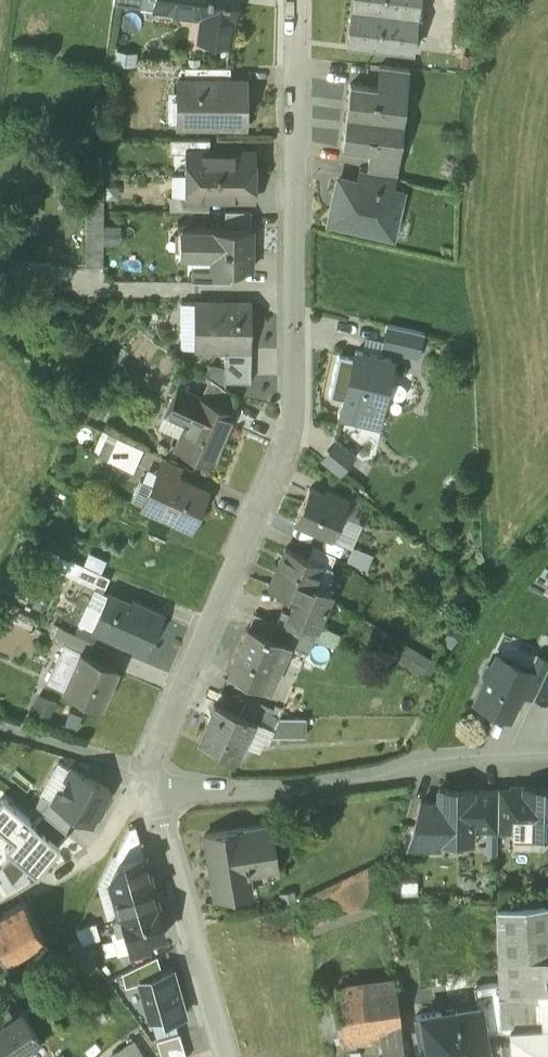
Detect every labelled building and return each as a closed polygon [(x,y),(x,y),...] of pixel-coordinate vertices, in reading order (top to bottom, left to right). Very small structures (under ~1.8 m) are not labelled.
[(113,4),(140,8),(141,0),(114,0),(113,4)] [(153,9),(203,16),(203,15),(208,16),(210,0),(154,0),(153,9)] [(208,16),(203,15),(203,16),(200,37),(230,41),(233,20),(235,20),(237,0),(210,0),(208,16)] [(346,46),(411,54),(418,0),(352,0),(346,46)] [(409,70),(379,67),(377,87),(377,88),(400,91),(400,92),(406,93),(409,70)] [(230,68),(184,68),(184,80),(230,80),(230,68)] [(184,80),(178,80),(178,101),(184,102),(184,126),(245,126),(245,109),(241,109),(241,80),(230,80),(184,80)] [(400,91),(377,88),(377,87),(350,84),(346,117),(396,123),(400,92),(400,91)] [(396,123),(346,117),(342,149),(369,152),(393,154),(393,153),(396,123)] [(209,140),(170,139),(170,153),(191,153),(191,152),(209,152),(209,140)] [(209,152),(191,152),(191,153),(191,175),(252,176),(252,153),(209,152)] [(393,154),(369,152),(367,172),(397,175),(399,154),(393,153),(393,154)] [(397,175),(367,172),(359,170),(356,183),(393,191),(397,175)] [(252,176),(191,175),(190,197),(190,198),(209,198),(251,199),(252,176)] [(356,183),(339,179),(329,223),(391,237),(401,193),(393,191),(356,183)] [(190,197),(169,197),(169,211),(209,211),(209,198),(190,198),(190,197)] [(251,212),(225,211),(225,229),(251,229),(251,212)] [(196,228),(181,228),(181,255),(212,255),(212,229),(196,228)] [(225,229),(212,229),(212,255),(212,263),(211,270),(230,270),(251,270),(251,229),(225,229)] [(212,263),(193,263),(192,283),(230,283),(230,270),(211,270),(212,263)] [(251,303),(194,302),(194,348),(224,348),(250,348),(251,303)] [(386,325),(381,348),(418,357),(424,334),(386,325)] [(250,348),(224,348),(224,374),(224,381),(225,381),(250,381),(250,348)] [(376,424),(391,359),(355,350),(354,357),(339,353),(329,396),(342,399),(338,415),(376,424)] [(221,374),(209,366),(204,373),(210,377),(224,388),(225,381),(224,381),(224,374),(221,374)] [(224,388),(210,377),(201,396),(228,408),(234,395),(224,388)] [(201,396),(177,385),(167,408),(187,417),(174,447),(211,464),(230,421),(227,419),(231,410),(201,396)] [(142,448),(116,436),(106,460),(132,472),(142,448)] [(354,454),(336,439),(321,458),(339,473),(354,454)] [(205,491),(157,470),(150,485),(156,488),(147,508),(189,527),(205,491)] [(309,487),(294,520),(331,536),(345,503),(309,487)] [(334,554),(312,544),(307,556),(329,566),(334,554)] [(307,556),(285,547),(268,585),(296,597),(289,612),(288,613),(315,625),(316,624),(329,589),(320,586),(329,566),(307,556)] [(108,575),(82,564),(76,578),(101,589),(108,575)] [(139,607),(106,593),(91,626),(146,651),(163,615),(140,605),(139,607)] [(315,625),(288,613),(289,612),(282,609),(276,622),(314,638),(319,625),(316,624),(315,625)] [(94,641),(58,624),(52,639),(78,650),(79,649),(89,654),(94,641)] [(288,644),(247,626),(227,671),(261,686),(273,656),(281,659),(288,644)] [(412,644),(402,661),(431,678),(441,660),(412,644)] [(89,654),(79,649),(78,650),(62,687),(99,704),(116,666),(89,654)] [(537,654),(529,671),(530,672),(520,694),(534,701),(536,697),(547,670),(547,659),(537,654)] [(529,671),(497,657),(493,664),(488,666),(484,674),(486,680),(476,702),(509,718),(520,694),(530,672),(529,671)] [(536,697),(547,703),(547,670),(536,697)] [(53,714),(58,697),(43,692),(38,709),(53,714)] [(265,711),(243,702),(238,714),(250,720),(250,721),(259,723),(265,711)] [(213,703),(198,739),(235,755),(250,721),(250,720),(238,714),(213,703)] [(305,717),(279,717),(265,711),(259,723),(271,730),(269,736),(304,737),(305,717)] [(90,824),(109,789),(72,769),(53,804),(75,816),(90,824)] [(513,788),(513,791),(512,830),(512,833),(547,834),(547,789),(513,788)] [(438,803),(421,803),(408,846),(440,846),(440,841),(472,842),(472,829),(472,791),(439,790),(438,803)] [(498,791),(472,791),(472,829),(497,830),(498,791)] [(513,791),(498,791),(497,830),(512,830),(513,791)] [(57,842),(35,824),(1,796),(0,798),(0,829),(13,840),(5,849),(12,854),(26,865),(36,874),(60,844),(57,842)] [(66,832),(75,816),(53,804),(41,796),(35,807),(43,814),(66,832)] [(57,842),(66,832),(43,814),(35,824),(57,842)] [(131,819),(120,841),(125,860),(141,856),(131,819)] [(241,828),(203,834),(213,897),(236,894),(233,876),(276,869),(269,825),(241,830),(241,828)] [(12,882),(26,865),(12,854),(2,866),(12,882)] [(148,881),(141,856),(125,860),(110,882),(112,891),(147,881),(148,881)] [(147,881),(112,891),(119,915),(154,905),(147,881)] [(110,882),(98,886),(107,919),(112,917),(119,915),(112,891),(110,882)] [(496,905),(497,981),(498,992),(547,988),(547,975),(544,975),(543,969),(547,969),(546,952),(547,951),(547,901),(496,905)] [(0,915),(0,934),(5,931),(19,952),(20,952),(44,938),(44,937),(23,902),(0,915)] [(154,905),(119,915),(123,927),(128,944),(137,942),(146,939),(163,934),(155,905),(154,905)] [(119,915),(112,917),(115,929),(123,927),(119,915)] [(0,934),(0,953),(4,961),(19,952),(5,931),(0,934)] [(146,939),(137,942),(139,948),(148,945),(146,939)] [(122,973),(126,987),(138,983),(152,979),(150,974),(161,971),(157,957),(122,973)] [(163,1022),(187,1015),(174,967),(161,971),(150,974),(152,979),(162,1018),(163,1022)] [(138,983),(149,1022),(162,1018),(152,979),(138,983)] [(497,981),(473,985),(476,1005),(479,1004),(484,1031),(500,1029),(500,1025),(498,992),(497,981)] [(396,988),(334,996),(338,1042),(382,1036),(381,1033),(402,1030),(396,988)] [(498,992),(500,1025),(510,1024),(547,1022),(547,988),(498,992)] [(334,996),(317,998),(324,1044),(338,1042),(334,996)] [(0,1002),(0,1026),(14,1017),(11,1013),(2,1001),(0,1002)] [(415,1015),(420,1043),(426,1042),(428,1056),(488,1056),(484,1031),(479,1004),(476,1005),(415,1015)] [(0,1026),(0,1054),(2,1056),(13,1056),(41,1039),(23,1011),(18,1014),(14,1017),(0,1026)] [(510,1024),(512,1056),(547,1056),(547,1046),(547,1045),(547,1022),(510,1024)] [(112,1056),(162,1056),(156,1040),(154,1029),(112,1056)] [(381,1033),(382,1036),(385,1056),(399,1056),(404,1056),(402,1030),(381,1033)] [(156,1040),(162,1056),(187,1056),(179,1034),(156,1040)]
